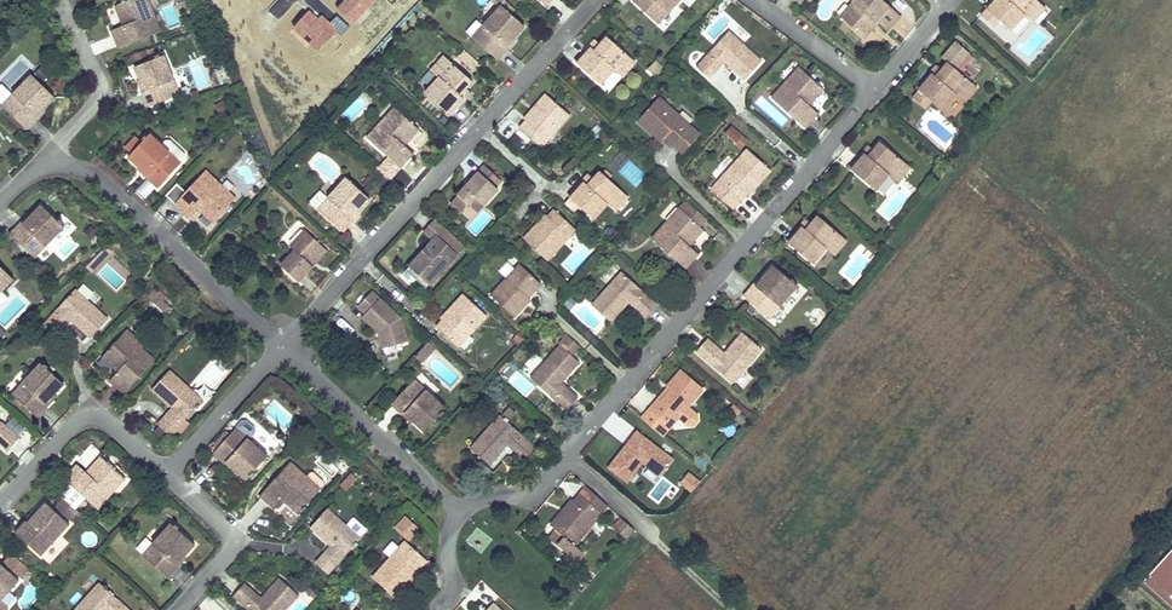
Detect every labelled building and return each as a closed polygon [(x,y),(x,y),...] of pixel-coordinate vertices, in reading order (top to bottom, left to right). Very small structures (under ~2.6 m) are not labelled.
[(121,3),(115,6),(123,26),(111,31),(118,48),(161,32),(153,11),(148,13),(143,0),(130,0),(126,2),(125,0),(124,0),(121,1),(121,3)] [(148,13),(153,11),(148,0),(143,0),(148,13)] [(631,2),(658,26),(682,0),(633,0),(631,2)] [(882,0),(853,0),(851,3),(856,7),(844,21),(865,40),(878,25),(886,32),(900,17),(882,0)] [(1037,0),(995,0),(986,10),(980,17),(993,28),(999,20),(1011,31),(1024,16),(1027,19),(1041,4),(1037,0)] [(984,8),(986,10),(995,0),(991,0),(984,8)] [(856,7),(851,3),(838,16),(844,21),(856,7)] [(1045,8),(1041,4),(1027,19),(1032,23),(1045,8)] [(498,60),(509,48),(507,46),(514,38),(524,27),(500,5),(472,37),(498,60)] [(761,63),(728,33),(696,69),(709,80),(724,64),(744,82),(761,63)] [(632,59),(608,37),(601,45),(595,51),(592,49),(579,64),(602,85),(615,71),(618,74),(632,59)] [(507,46),(509,48),(516,40),(514,38),(507,46)] [(601,45),(595,41),(576,62),(579,64),(592,49),(595,51),(601,45)] [(947,61),(957,68),(969,53),(955,42),(943,56),(948,60),(947,61)] [(463,50),(458,57),(472,67),(477,61),(463,50)] [(141,92),(147,108),(179,94),(164,55),(160,57),(159,55),(155,56),(156,58),(134,67),(140,81),(144,92),(141,92)] [(637,63),(632,59),(618,74),(624,79),(637,63)] [(438,77),(425,92),(449,114),(463,98),(460,95),(472,82),(448,60),(435,74),(438,77)] [(664,66),(658,61),(650,70),(656,75),(664,66)] [(957,68),(947,61),(939,70),(934,77),(931,74),(917,91),(931,102),(942,112),(957,94),(961,96),(973,82),(957,68)] [(939,70),(934,66),(915,89),(917,91),(931,74),(934,77),(939,70)] [(798,67),(771,97),(805,128),(818,114),(809,106),(823,90),(798,67)] [(54,97),(30,75),(1,105),(26,129),(37,118),(35,116),(43,108),(54,97)] [(978,86),(973,82),(961,96),(966,101),(978,86)] [(931,102),(917,91),(911,97),(926,109),(931,102)] [(542,148),(570,116),(545,94),(533,107),(536,109),(526,120),(520,128),(542,148)] [(701,134),(659,97),(636,123),(649,136),(653,132),(665,143),(671,148),(673,145),(683,154),(701,134)] [(394,107),(381,121),(385,124),(397,111),(394,107)] [(533,107),(524,119),(526,120),(536,109),(533,107)] [(43,108),(35,116),(37,118),(45,110),(43,108)] [(381,121),(366,137),(401,168),(414,154),(404,145),(419,130),(413,125),(414,123),(411,120),(410,122),(397,111),(385,124),(381,121)] [(739,148),(747,140),(731,124),(723,132),(739,148)] [(665,143),(653,132),(649,136),(661,146),(665,143)] [(145,177),(157,188),(185,158),(185,154),(170,140),(165,141),(161,144),(150,134),(147,137),(145,136),(142,139),(144,141),(142,143),(135,137),(124,148),(131,154),(128,158),(139,168),(147,175),(145,177)] [(880,141),(873,149),(867,156),(865,154),(851,169),(876,191),(889,176),(891,178),(905,163),(880,141)] [(873,149),(869,146),(849,167),(851,169),(865,154),(867,156),(873,149)] [(733,209),(740,201),(747,194),(757,183),(759,184),(771,171),(747,149),(718,180),(710,188),(733,209)] [(910,168),(905,163),(891,178),(897,183),(910,168)] [(502,180),(485,165),(471,180),(476,184),(470,191),(465,186),(450,203),(462,214),(470,205),(477,198),(484,204),(499,189),(496,187),(502,180)] [(147,175),(139,168),(137,170),(145,177),(147,175)] [(624,193),(609,179),(612,175),(605,168),(601,172),(600,172),(593,179),(587,186),(584,183),(570,199),(594,221),(608,205),(610,208),(624,193)] [(212,223),(232,202),(219,189),(222,186),(206,171),(186,192),(174,204),(188,217),(197,208),(212,223)] [(593,179),(589,175),(568,197),(570,199),(584,183),(587,186),(593,179)] [(345,177),(317,209),(343,232),(353,220),(352,219),(359,210),(369,199),(345,177)] [(476,184),(471,180),(465,186),(470,191),(476,184)] [(174,204),(186,192),(177,183),(165,195),(174,204)] [(757,183),(747,194),(749,196),(759,184),(757,183)] [(235,198),(222,186),(219,189),(232,202),(235,198)] [(629,198),(624,193),(610,208),(616,213),(629,198)] [(484,204),(477,198),(470,205),(477,212),(484,204)] [(711,222),(685,199),(678,207),(682,211),(703,230),(711,222)] [(23,224),(21,223),(9,234),(34,258),(64,228),(61,225),(62,223),(59,220),(58,222),(41,205),(30,216),(23,224)] [(682,211),(678,207),(665,221),(669,225),(682,211)] [(361,212),(359,210),(352,219),(353,220),(361,212)] [(703,230),(682,211),(669,225),(665,221),(649,238),(684,270),(699,253),(690,245),(703,230)] [(578,232),(556,212),(550,218),(539,230),(536,226),(524,239),(549,263),(578,232)] [(23,224),(30,216),(29,214),(21,223),(23,224)] [(550,218),(546,215),(536,226),(539,230),(550,218)] [(818,215),(810,224),(804,230),(801,228),(787,243),(812,265),(826,249),(828,252),(841,236),(818,215)] [(810,224),(805,219),(785,242),(787,243),(801,228),(804,230),(810,224)] [(435,221),(424,232),(433,240),(443,228),(435,221)] [(433,240),(410,266),(430,284),(463,247),(443,228),(433,240)] [(305,231),(290,247),(294,251),(280,266),(298,282),(312,267),(309,263),(323,248),(305,231)] [(847,241),(841,236),(828,252),(833,257),(847,241)] [(92,272),(111,252),(104,246),(85,266),(92,272)] [(327,251),(323,248),(309,263),(312,267),(327,251)] [(542,286),(520,264),(491,295),(515,318),(529,304),(527,302),(542,286)] [(797,287),(771,265),(754,285),(752,284),(742,296),(770,319),(797,287)] [(410,266),(405,270),(426,288),(430,284),(410,266)] [(14,280),(0,267),(0,294),(14,280)] [(654,304),(616,273),(588,308),(608,324),(625,304),(643,318),(654,304)] [(761,277),(759,275),(752,284),(754,285),(761,277)] [(401,317),(372,289),(356,305),(365,312),(361,316),(376,332),(382,328),(388,347),(408,340),(401,317)] [(75,290),(43,326),(56,337),(71,320),(91,338),(108,319),(75,290)] [(154,304),(148,309),(155,318),(170,305),(158,290),(149,297),(154,304)] [(442,320),(436,327),(458,348),(487,317),(463,294),(450,307),(452,309),(442,320)] [(450,307),(440,318),(442,320),(452,309),(450,307)] [(388,347),(382,328),(376,332),(382,348),(388,347)] [(764,348),(742,330),(723,352),(707,338),(695,351),(733,384),(764,348)] [(124,332),(121,336),(135,348),(138,345),(124,332)] [(121,336),(102,358),(118,372),(110,381),(124,394),(154,360),(138,345),(135,348),(121,336)] [(563,383),(581,364),(572,356),(581,348),(569,337),(522,387),(533,398),(542,389),(565,411),(578,398),(563,383)] [(423,348),(430,354),(434,350),(427,344),(423,348)] [(331,348),(324,356),(334,364),(341,356),(331,348)] [(423,348),(414,357),(421,364),(430,354),(423,348)] [(37,417),(48,405),(46,404),(54,395),(64,384),(40,362),(11,394),(37,417)] [(170,370),(152,390),(172,407),(157,424),(170,436),(196,407),(197,409),(200,406),(198,404),(202,400),(170,370)] [(704,390),(681,370),(667,386),(671,389),(661,401),(658,398),(641,417),(664,437),(671,428),(666,424),(675,413),(680,418),(689,426),(695,425),(699,421),(698,415),(689,407),(704,390)] [(413,381),(391,404),(403,415),(405,413),(413,421),(424,432),(438,416),(440,418),(443,414),(441,413),(444,410),(413,381)] [(55,397),(54,395),(46,404),(48,405),(55,397)] [(536,448),(509,422),(516,414),(510,408),(502,416),(501,415),(470,448),(490,467),(508,447),(523,461),(536,448)] [(405,413),(403,415),(411,423),(413,421),(405,413)] [(680,418),(675,413),(666,424),(671,428),(680,418)] [(10,418),(5,425),(19,434),(23,427),(10,418)] [(7,451),(19,438),(0,421),(0,444),(7,451)] [(267,456),(236,427),(213,454),(225,464),(226,462),(235,470),(246,480),(250,476),(251,477),(255,473),(254,471),(267,456)] [(661,475),(673,460),(637,432),(609,467),(627,481),(642,461),(661,475)] [(79,458),(86,467),(100,454),(93,446),(79,458)] [(100,456),(85,472),(76,464),(63,478),(97,509),(112,493),(108,490),(121,476),(100,456)] [(291,461),(260,495),(274,508),(282,499),(298,513),(302,509),(304,510),(306,507),(305,506),(317,492),(304,479),(307,476),(291,461)] [(226,462),(225,464),(233,472),(235,470),(226,462)] [(346,471),(342,467),(336,473),(341,476),(346,471)] [(691,492),(700,481),(687,471),(678,482),(691,492)] [(357,479),(350,473),(342,482),(348,488),(357,479)] [(121,476),(108,490),(112,493),(125,479),(121,476)] [(304,479),(317,492),(321,489),(307,476),(304,479)] [(348,488),(342,482),(339,485),(346,491),(348,488)] [(609,507),(587,488),(581,495),(580,494),(574,501),(564,513),(561,511),(549,525),(576,547),(609,507)] [(574,501),(571,499),(561,511),(564,513),(574,501)] [(15,533),(41,556),(69,524),(45,503),(35,514),(28,522),(26,521),(15,533)] [(360,538),(326,508),(310,527),(330,545),(313,563),(327,575),(360,538)] [(34,512),(26,521),(28,522),(35,514),(34,512)] [(634,529),(622,519),(616,526),(628,537),(634,529)] [(195,545),(170,523),(142,555),(169,579),(179,567),(177,565),(185,556),(195,545)] [(140,553),(150,541),(145,537),(135,549),(140,553)] [(426,560),(406,542),(402,542),(371,577),(395,600),(408,585),(406,583),(416,571),(426,560)] [(1147,575),(1171,597),(1171,548),(1147,575)] [(177,565),(179,567),(187,558),(185,556),(177,565)] [(19,580),(0,564),(0,602),(19,580)] [(416,571),(406,583),(408,585),(418,573),(416,571)] [(1141,582),(1171,609),(1171,597),(1147,575),(1141,582)] [(279,577),(261,596),(245,582),(233,596),(249,609),(285,609),(299,595),(279,577)] [(74,609),(130,609),(109,591),(111,589),(108,586),(106,588),(100,582),(74,609)]
